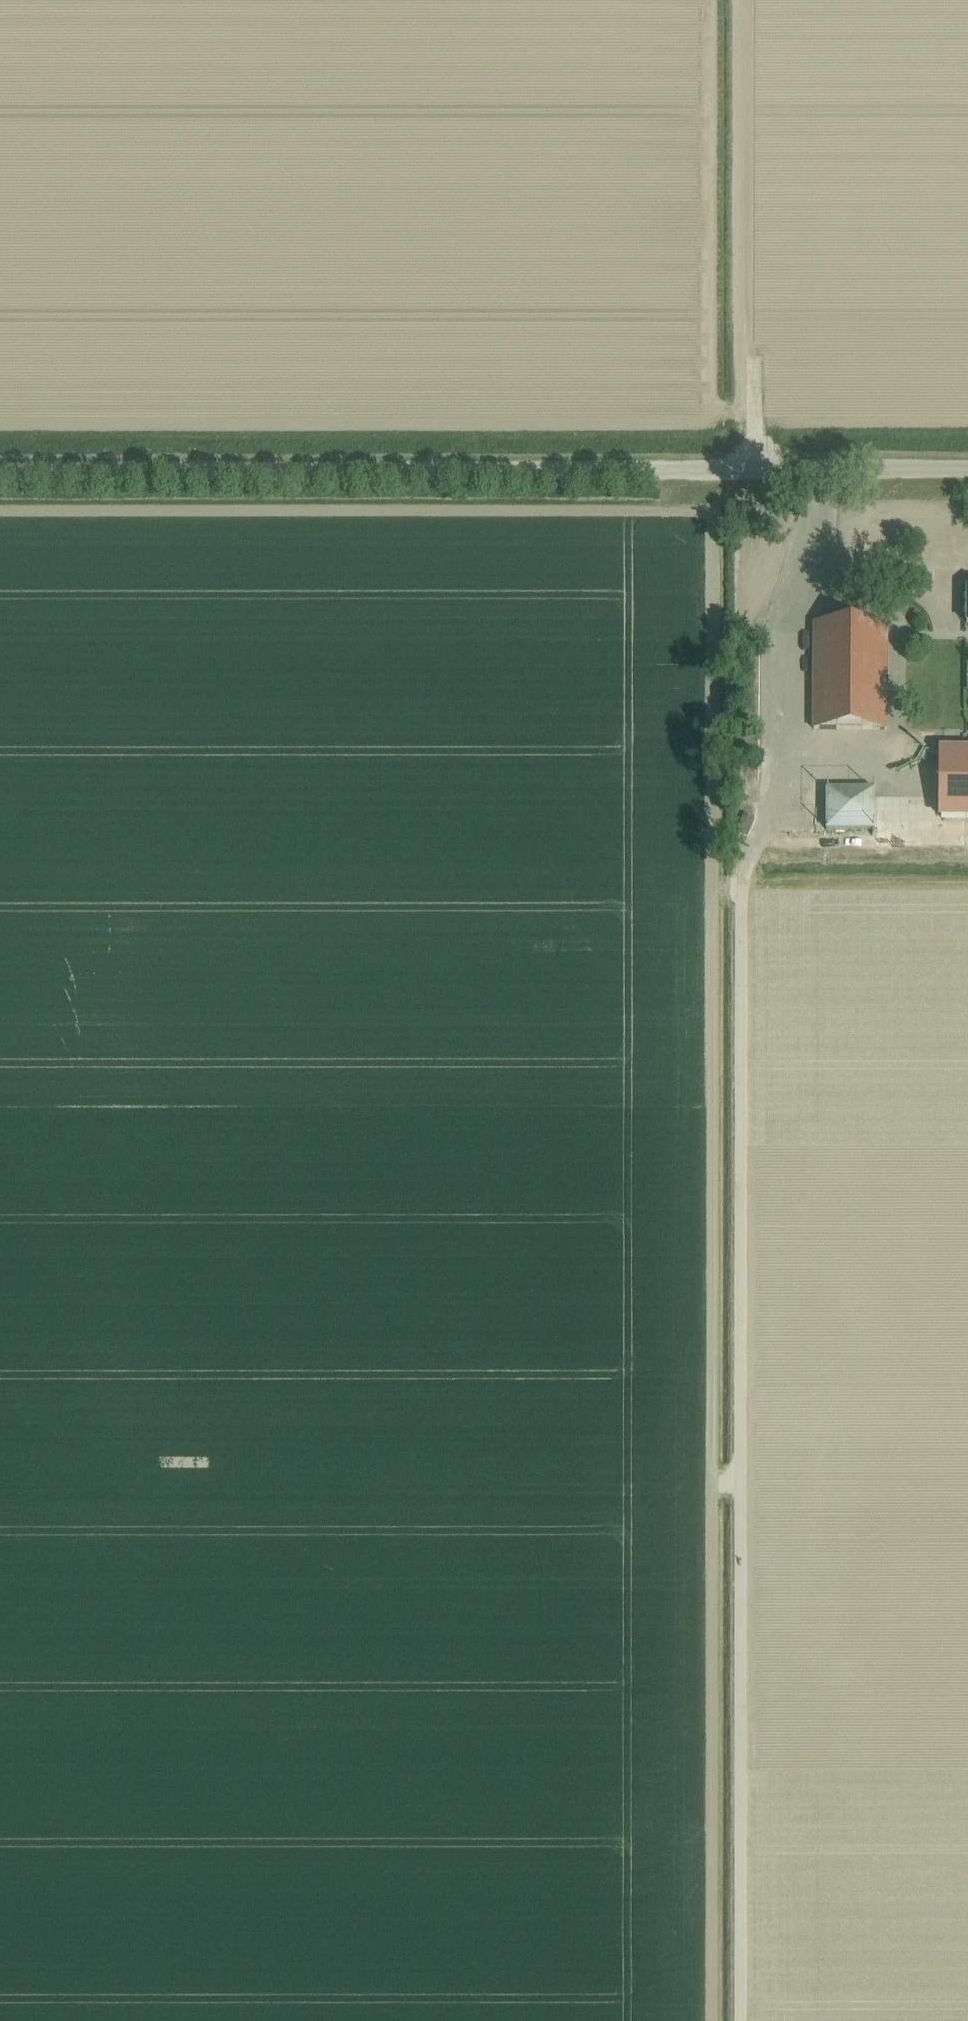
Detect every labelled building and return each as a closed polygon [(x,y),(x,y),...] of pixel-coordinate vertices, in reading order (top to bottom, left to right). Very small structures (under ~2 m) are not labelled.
[(814,624),(814,730),(886,730),(887,625),(814,624)] [(942,749),(941,818),(967,819),(967,749),(942,749)] [(825,831),(876,831),(876,788),(825,789),(825,831)]
